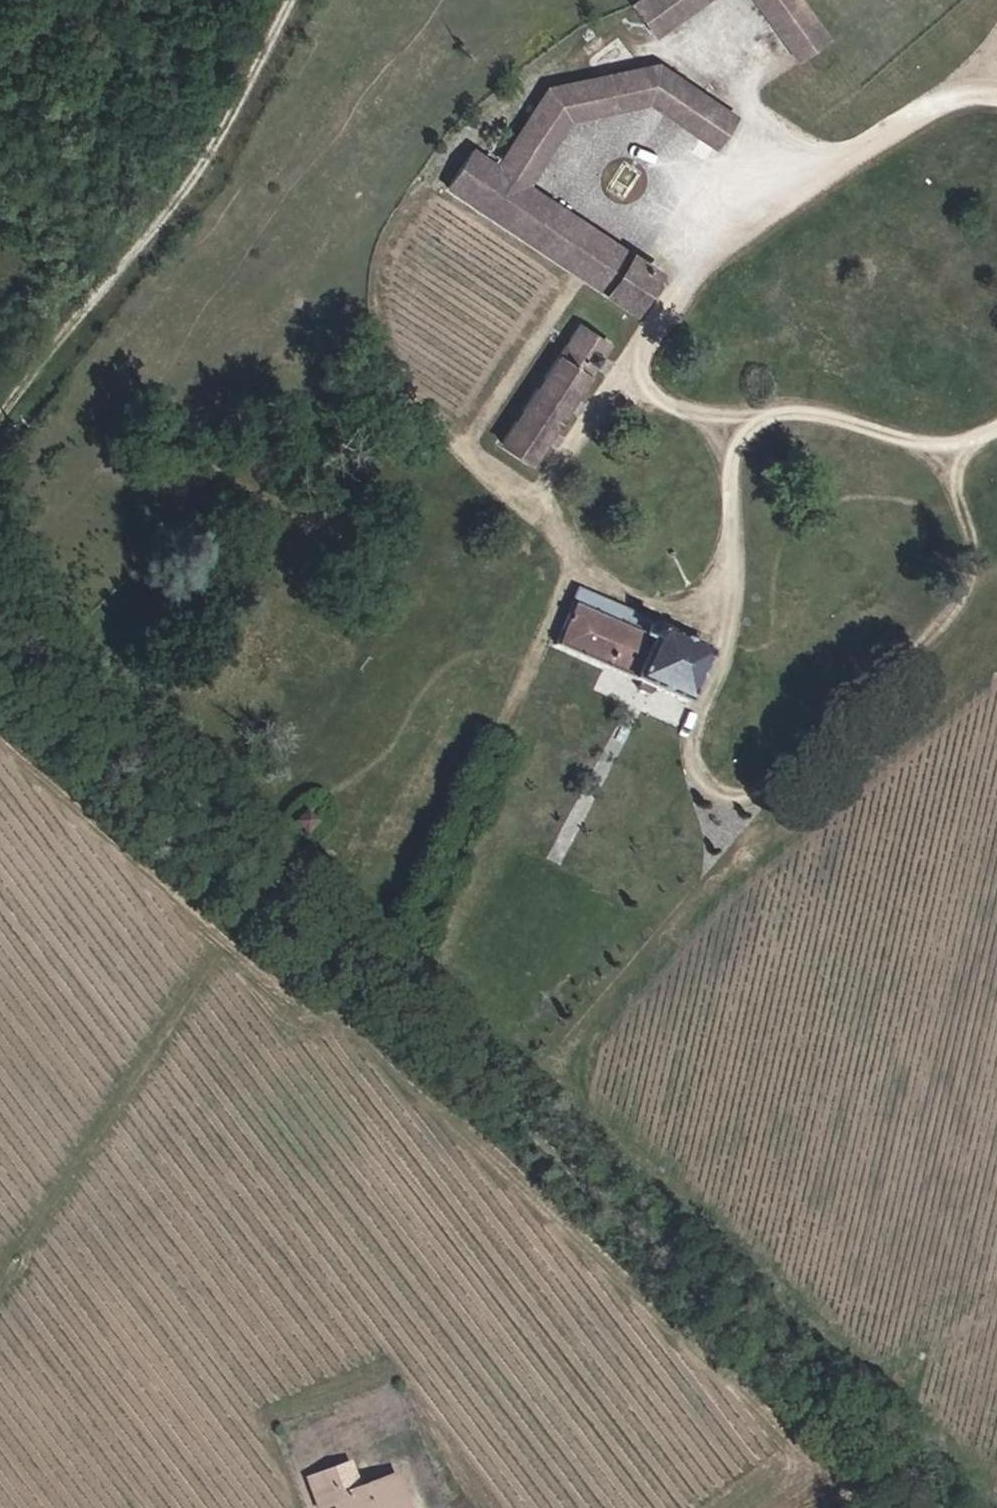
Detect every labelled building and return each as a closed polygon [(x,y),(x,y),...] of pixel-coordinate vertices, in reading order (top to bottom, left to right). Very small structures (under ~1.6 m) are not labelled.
[(654,28),(693,0),(634,0),(654,28)] [(801,60),(831,40),(802,0),(758,0),(801,60)] [(548,88),(512,143),(544,163),(571,123),(654,106),(717,145),(736,114),(652,62),(548,88)] [(544,163),(512,143),(499,163),(476,149),(451,187),(640,309),(664,269),(530,184),(544,163)] [(582,322),(504,443),(533,462),(611,341),(582,322)] [(554,640),(679,692),(693,656),(568,606),(554,640)] [(400,1484),(399,1480),(361,1493),(352,1469),(313,1483),(322,1507),(335,1507),(338,1507),(339,1507),(409,1507),(400,1484)]
